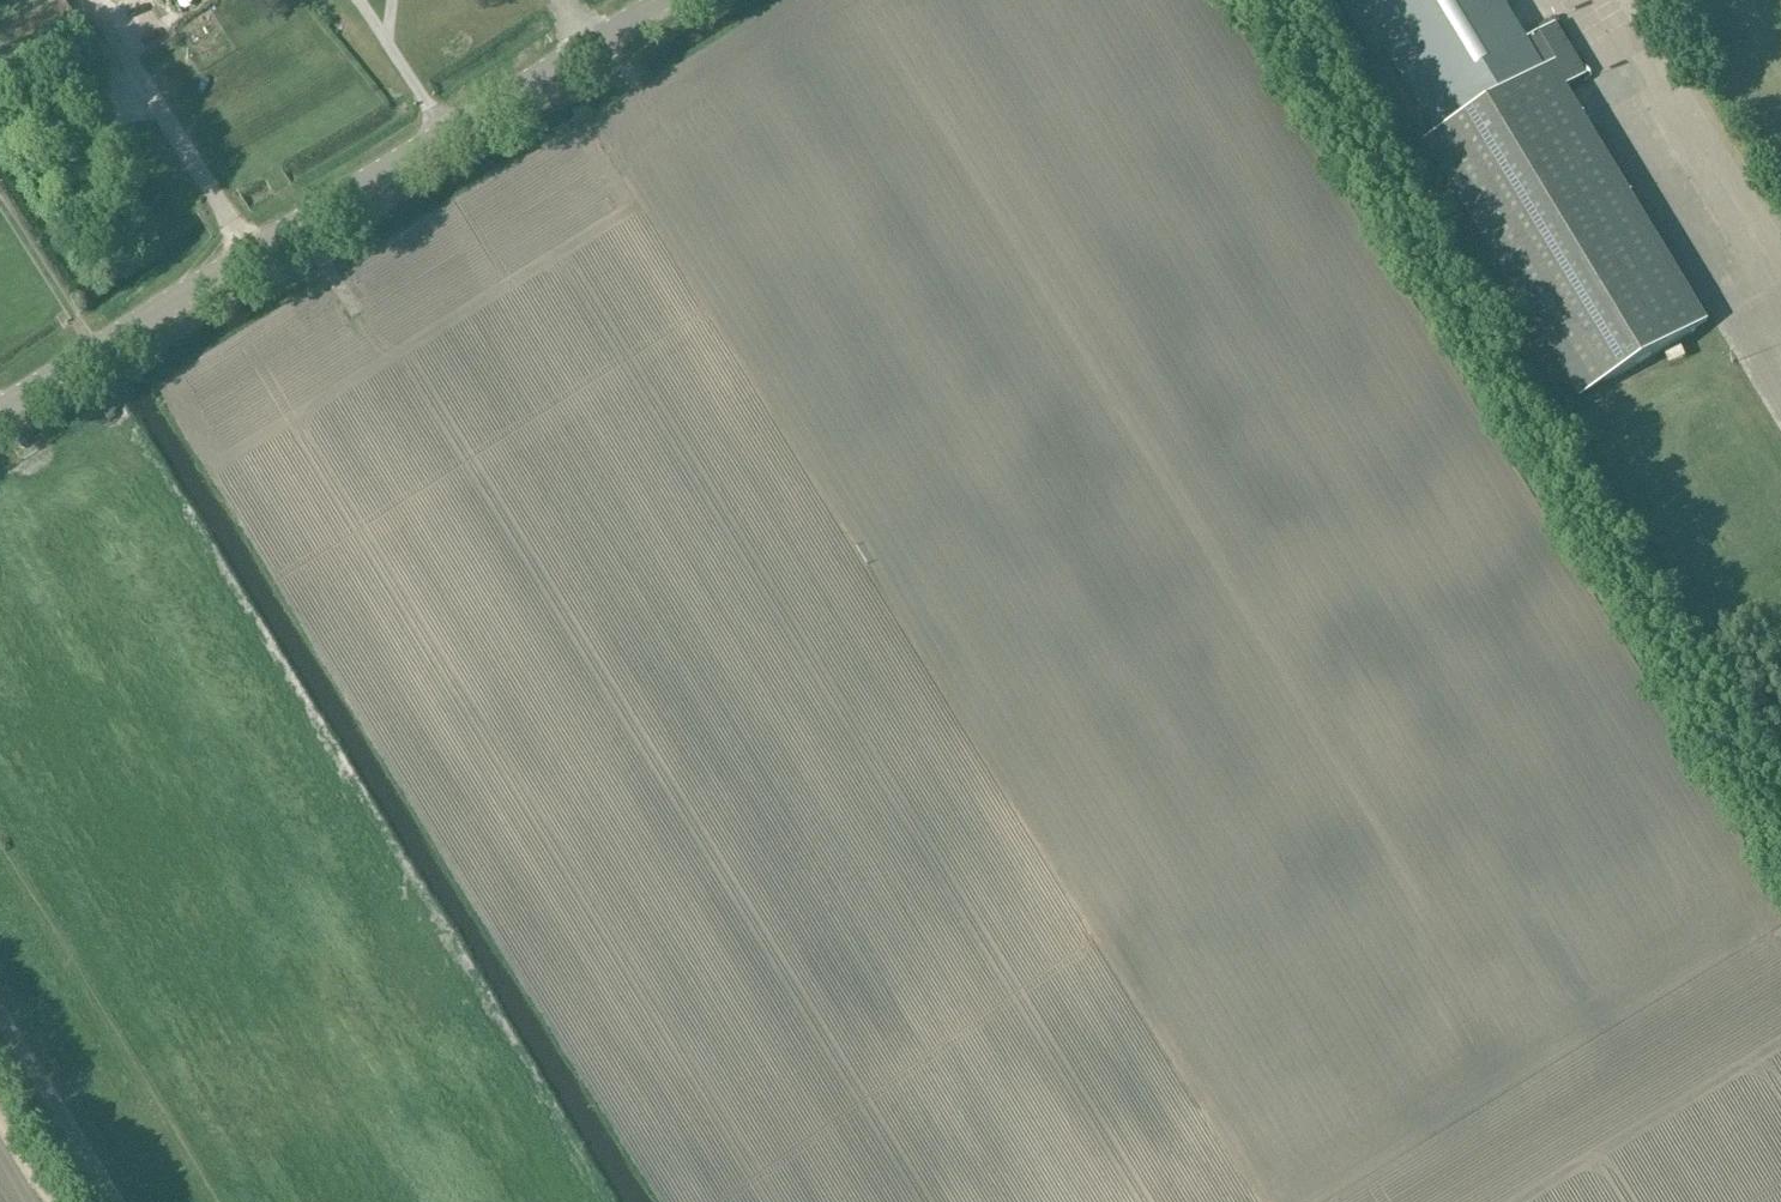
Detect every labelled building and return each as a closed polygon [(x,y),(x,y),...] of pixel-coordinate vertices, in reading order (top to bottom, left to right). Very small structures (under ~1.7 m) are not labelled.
[(1526,42),(1501,0),(1355,0),(1438,137),(1426,144),(1581,401),(1710,323),(1568,88),(1587,76),(1556,25),(1526,42)]
